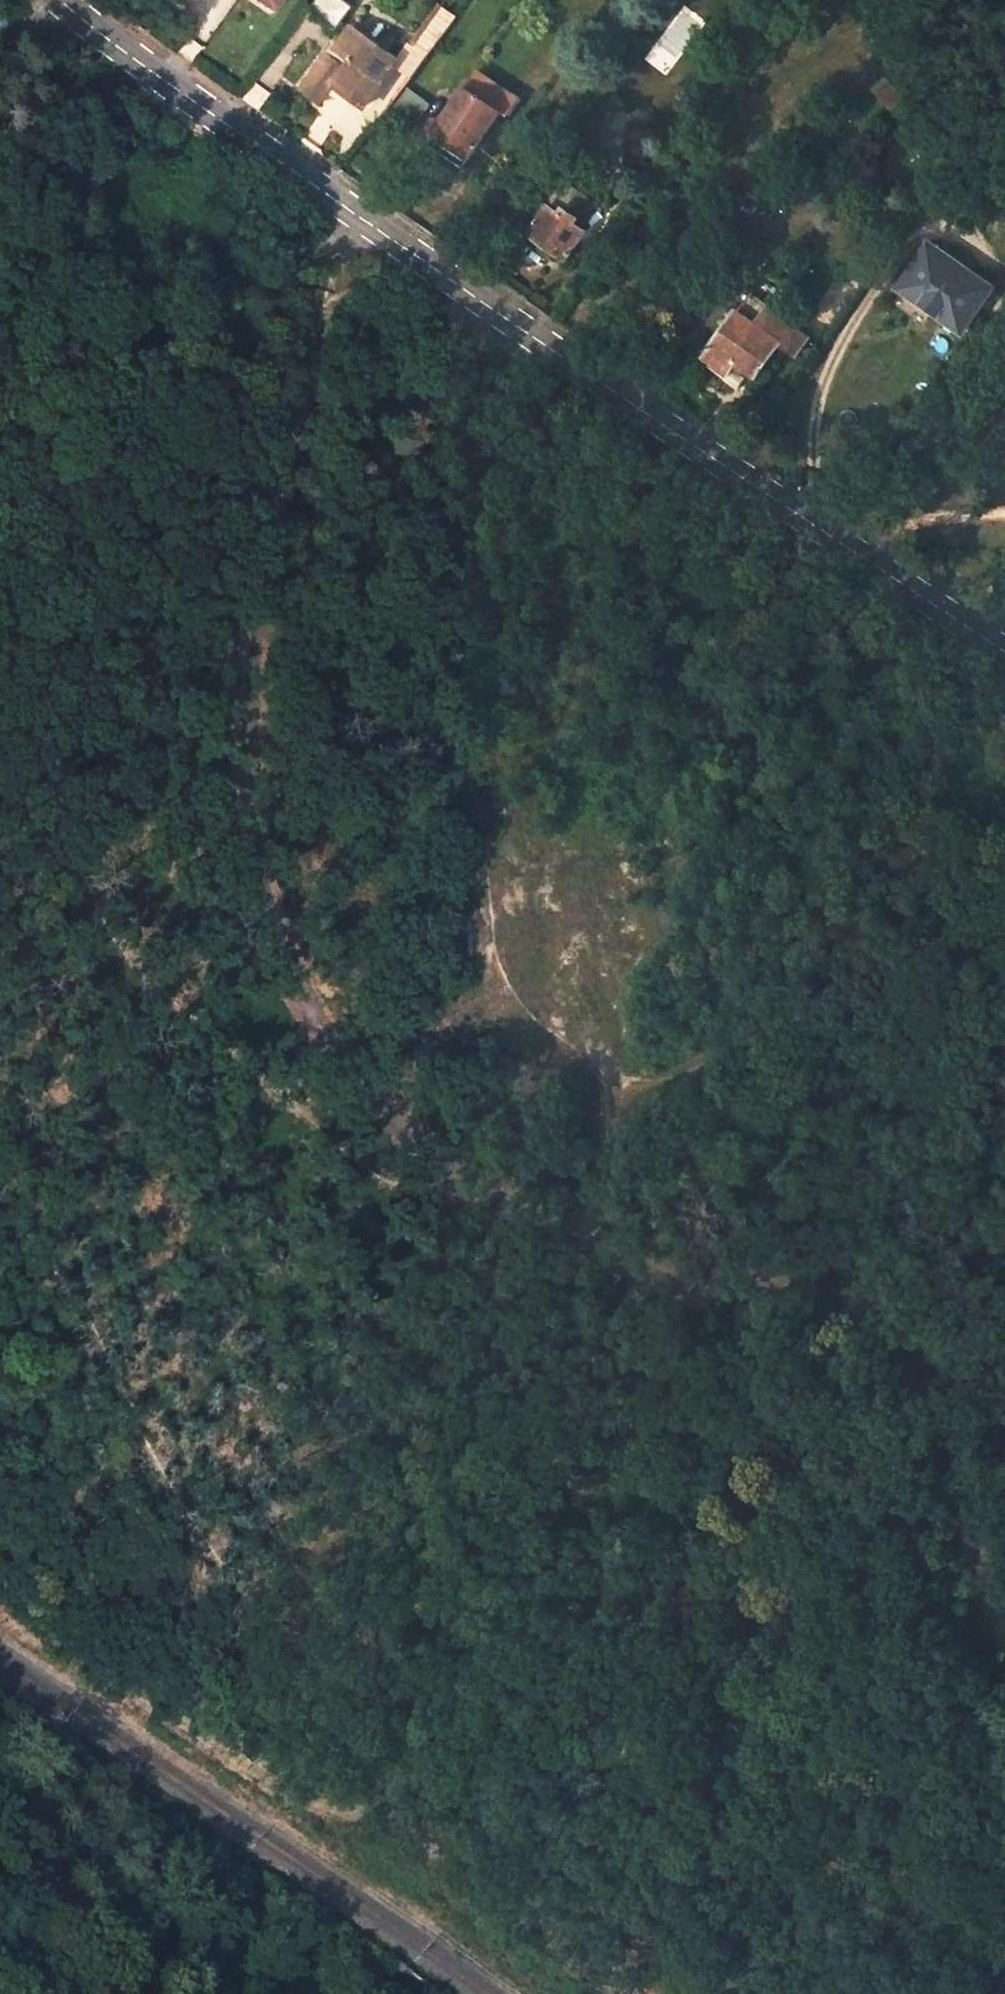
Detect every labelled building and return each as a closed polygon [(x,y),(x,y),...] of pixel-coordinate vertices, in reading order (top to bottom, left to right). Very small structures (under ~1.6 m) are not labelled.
[(348,0),(317,0),(314,4),(310,9),(337,29),(355,5),(348,0)] [(136,15),(142,7),(134,2),(128,10),(136,15)] [(415,76),(459,19),(443,7),(417,42),(403,62),(396,57),(354,28),(337,50),(333,47),(305,88),(321,99),(332,85),(354,101),(348,109),(364,120),(379,103),(389,109),(415,76)] [(411,37),(396,57),(403,62),(417,42),(411,37)] [(407,129),(435,91),(415,76),(389,109),(386,114),(407,129)] [(477,76),(471,84),(481,91),(487,84),(477,76)] [(910,105),(887,78),(876,91),(899,116),(910,105)] [(472,157),(505,109),(481,91),(471,84),(437,132),(472,157)] [(472,157),(437,132),(427,147),(462,171),(472,157)] [(545,216),(533,232),(571,259),(590,231),(578,222),(587,210),(583,208),(589,195),(575,185),(565,194),(562,192),(553,204),(545,216)] [(545,216),(553,204),(546,200),(538,212),(545,216)] [(995,286),(933,242),(901,286),(936,311),(942,302),(971,322),(995,286)] [(810,336),(752,296),(708,358),(727,374),(724,379),(742,392),(754,375),(758,378),(782,342),(799,352),(810,336)]
